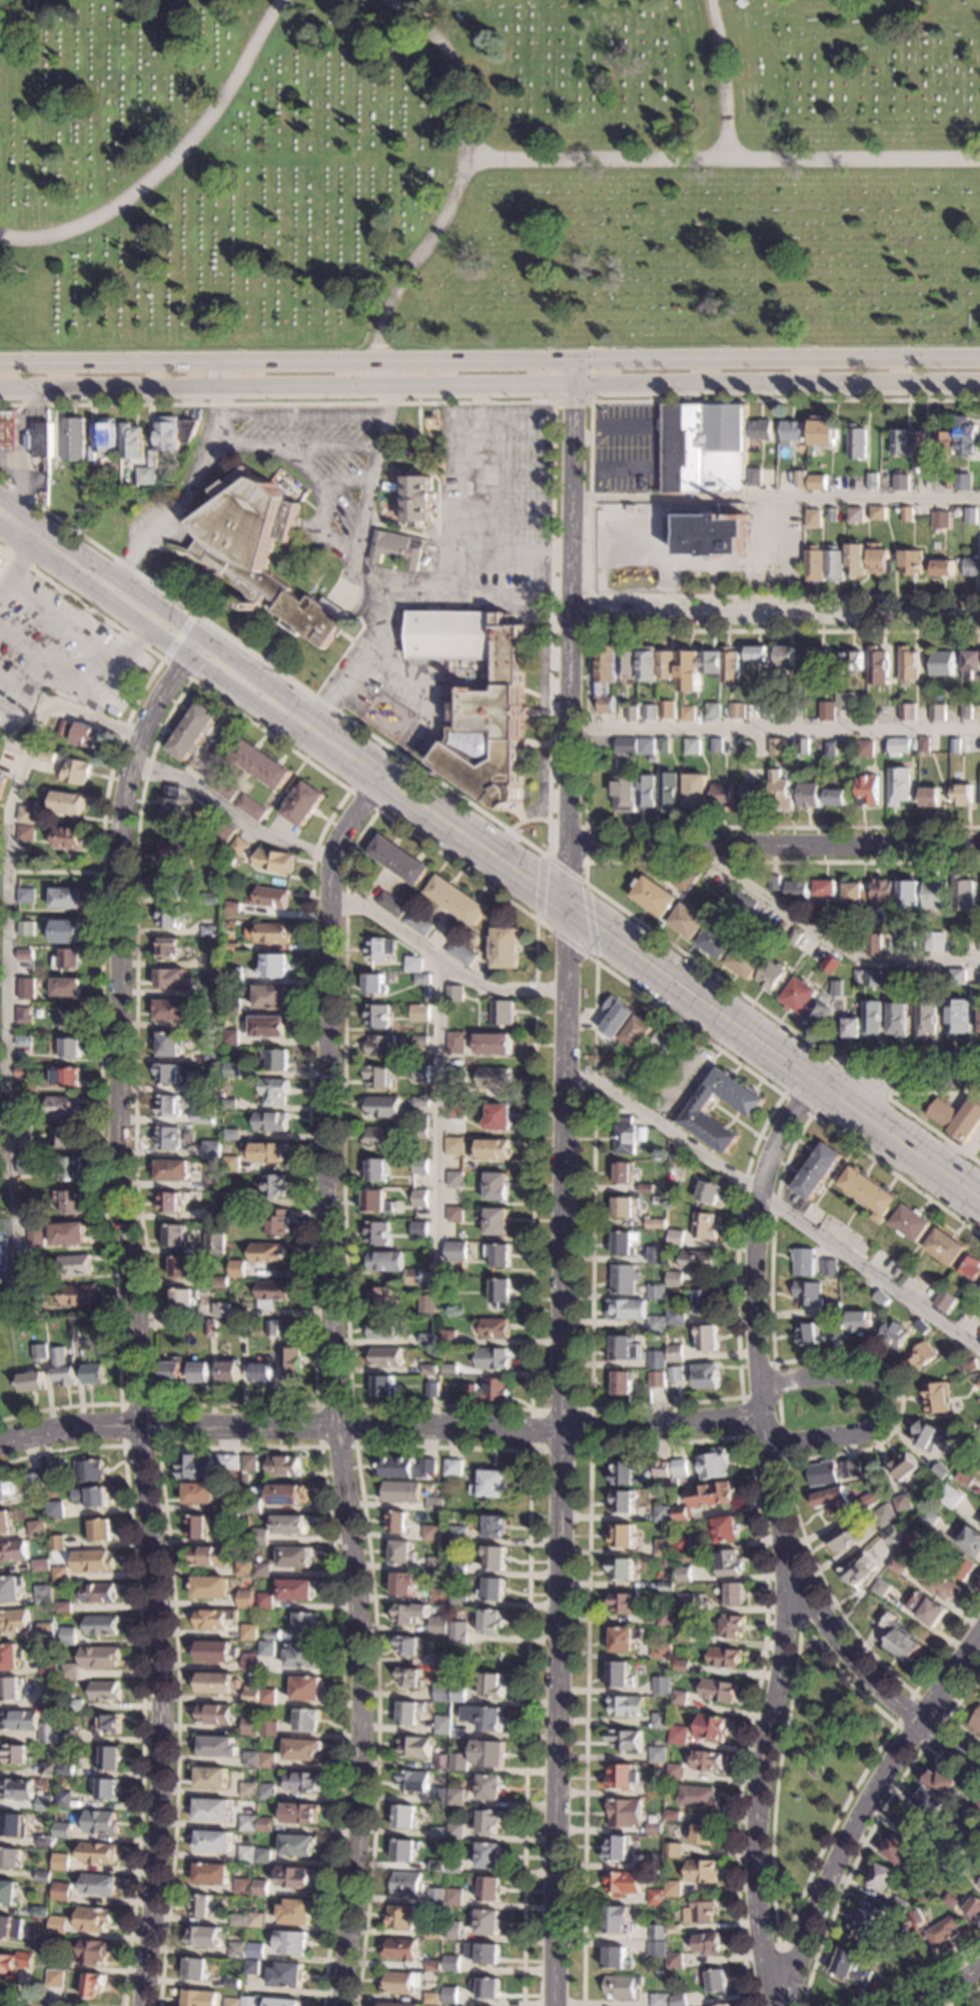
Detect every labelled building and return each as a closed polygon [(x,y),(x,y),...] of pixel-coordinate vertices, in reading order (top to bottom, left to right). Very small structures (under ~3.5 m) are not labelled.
[(734,3),(738,0),(742,0),(745,4),(739,8),(734,3)] [(744,493),(663,493),(663,431),(658,431),(657,419),(662,419),(662,404),(746,406),(744,493)] [(19,452),(0,453),(0,411),(19,411),(19,452)] [(825,421),(835,421),(835,430),(837,430),(837,439),(835,439),(835,450),(824,450),(824,446),(811,445),(812,416),(825,416),(825,421)] [(179,451),(156,451),(155,417),(178,417),(179,451)] [(971,424),(978,424),(978,433),(979,433),(979,444),(978,444),(978,456),(975,456),(975,459),(965,459),(965,456),(957,456),(957,417),(971,417),(971,424)] [(83,462),(61,462),(61,443),(57,443),(57,436),(61,436),(61,419),(82,419),(83,462)] [(113,453),(94,453),(94,419),(112,419),(113,453)] [(770,442),(759,442),(759,440),(749,440),(749,421),(757,421),(757,420),(770,420),(770,442)] [(800,422),(802,422),(802,441),(793,441),(793,440),(790,440),(790,449),(780,448),(781,421),(782,421),(782,420),(800,420),(800,422)] [(189,444),(179,444),(179,421),(197,421),(189,444)] [(34,457),(50,457),(50,422),(35,422),(34,457)] [(131,427),(141,427),(141,459),(133,459),(133,461),(129,461),(129,459),(119,459),(119,423),(131,423),(131,427)] [(858,429),(868,429),(868,459),(851,459),(851,424),(859,424),(858,429)] [(929,432),(931,432),(931,453),(914,453),(914,432),(922,432),(922,427),(929,427),(929,432)] [(949,432),(955,433),(954,455),(936,454),(937,432),(941,432),(941,428),(949,428),(949,432)] [(911,455),(892,455),(893,429),(911,429),(911,455)] [(49,486),(38,486),(38,457),(49,457),(49,486)] [(155,485),(135,485),(135,467),(154,467),(155,485)] [(254,479),(255,477),(269,483),(274,483),(276,488),(285,498),(285,502),(299,504),(287,542),(275,539),(267,571),(292,588),(290,592),(306,603),(311,596),(320,603),(324,596),(350,614),(340,628),(343,630),(338,637),(336,636),(326,649),(301,632),(298,636),(280,623),(283,618),(274,611),(279,603),(266,595),(257,608),(248,605),(249,598),(227,573),(226,574),(205,560),(206,558),(191,551),(203,535),(193,523),(220,503),(213,490),(245,467),(254,479)] [(762,487),(749,487),(749,469),(762,469),(762,487)] [(806,488),(795,487),(796,471),(807,471),(806,488)] [(880,474),(879,489),(869,489),(869,473),(880,474)] [(911,474),(910,491),(894,490),(894,474),(911,474)] [(973,475),(972,492),(955,491),(955,474),(973,475)] [(827,491),(810,490),(810,475),(827,476),(827,491)] [(954,488),(946,489),(946,475),(954,475),(954,488)] [(431,492),(434,492),(434,502),(431,502),(431,508),(435,508),(435,513),(431,513),(431,521),(423,521),(423,529),(411,529),(411,523),(403,523),(403,477),(431,477),(431,492)] [(887,521),(872,521),(872,507),(887,507),(887,521)] [(865,523),(857,523),(857,525),(850,525),(850,508),(865,508),(865,523)] [(914,525),(903,524),(903,508),(914,508),(914,525)] [(839,522),(830,522),(830,509),(839,509),(839,522)] [(977,524),(966,524),(967,509),(977,509),(977,524)] [(822,528),(807,528),(807,510),(823,510),(822,528)] [(951,529),(934,529),(934,512),(951,513),(951,529)] [(724,518),(744,518),(744,515),(750,515),(750,539),(746,539),(746,556),(724,556),(724,558),(704,558),(704,556),(681,556),(681,544),(664,544),(664,539),(663,539),(662,517),(664,517),(664,514),(724,514),(724,518)] [(422,541),(421,546),(415,572),(403,569),(405,561),(398,559),(397,562),(388,560),(389,557),(381,555),(379,564),(367,561),(374,530),(422,541)] [(861,545),(868,545),(867,576),(848,575),(849,544),(854,545),(854,540),(861,541),(861,545)] [(883,549),(889,549),(889,562),(895,562),(895,573),(884,573),(884,576),(877,576),(877,574),(871,574),(871,544),(883,544),(883,549)] [(821,551),(826,551),(826,582),(808,582),(809,551),(812,551),(812,547),(821,547),(821,551)] [(840,551),(846,551),(846,582),(828,582),(829,547),(840,547),(840,551)] [(923,555),(925,557),(925,560),(923,561),(923,574),(917,574),(917,576),(903,576),(903,551),(923,551),(923,555)] [(979,576),(979,579),(975,579),(975,576),(967,576),(967,559),(977,559),(977,556),(979,557),(979,576)] [(954,576),(934,576),(935,561),(954,561),(954,576)] [(505,625),(527,626),(527,638),(523,638),(520,801),(504,810),(431,763),(448,739),(448,725),(450,659),(409,659),(409,611),(505,613),(505,625)] [(616,684),(607,684),(607,696),(613,696),(613,713),(598,713),(598,698),(595,698),(595,682),(597,682),(597,652),(606,652),(606,645),(616,645),(616,684)] [(879,652),(889,652),(889,685),(870,684),(870,646),(879,647),(879,652)] [(627,652),(635,652),(635,681),(625,681),(625,676),(618,676),(618,647),(627,647),(627,652)] [(657,651),(658,651),(658,681),(639,681),(639,653),(641,653),(641,647),(657,647),(657,651)] [(731,652),(740,652),(740,661),(742,661),(742,672),(740,672),(740,684),(734,684),(734,686),(727,686),(727,683),(723,683),(723,652),(725,652),(724,647),(731,647),(731,652)] [(768,664),(760,664),(760,666),(755,665),(755,662),(748,662),(749,647),(769,647),(768,664)] [(795,666),(789,666),(788,675),(778,675),(778,647),(795,647),(795,666)] [(816,653),(827,653),(826,660),(828,662),(828,672),(826,674),(826,684),(820,684),(820,686),(815,686),(815,684),(807,684),(807,647),(816,647),(816,653)] [(911,652),(920,652),(920,680),(900,680),(901,647),(911,647),(911,652)] [(964,651),(979,651),(979,671),(973,671),(972,680),(964,679),(964,651)] [(677,679),(660,679),(660,652),(677,652),(677,679)] [(701,692),(680,692),(680,652),(701,652),(701,692)] [(723,678),(714,678),(714,676),(702,676),(702,652),(723,652),(723,678)] [(954,676),(932,675),(933,652),(955,653),(954,676)] [(864,670),(856,670),(856,673),(851,673),(851,670),(842,670),(842,653),(864,653),(864,670)] [(856,710),(838,710),(838,693),(856,693),(856,710)] [(804,701),(804,717),(792,717),(793,701),(804,701)] [(218,715),(212,724),(216,727),(210,736),(206,733),(198,744),(202,747),(196,756),(192,754),(186,763),(167,749),(200,702),(218,715)] [(674,719),(658,719),(658,702),(659,702),(674,702),(674,719)] [(773,717),(763,717),(763,703),(773,704),(773,717)] [(837,722),(821,722),(821,703),(837,703),(837,722)] [(721,719),(707,719),(707,704),(720,704),(721,719)] [(745,720),(730,720),(730,704),(745,704),(745,720)] [(916,721),(901,721),(900,705),(916,704),(916,721)] [(973,705),(973,720),(963,720),(963,704),(973,705)] [(656,721),(642,721),(642,705),(656,705),(656,721)] [(946,721),(931,721),(931,705),(946,705),(946,721)] [(636,722),(625,722),(625,707),(636,707),(636,722)] [(694,708),(694,722),(681,722),(681,707),(694,708)] [(72,724),(67,737),(57,733),(62,720),(72,724)] [(102,730),(94,749),(86,746),(85,749),(71,743),(80,721),(102,730)] [(294,772),(280,792),(231,757),(245,738),(294,772)] [(668,754),(658,754),(658,738),(668,738),(668,754)] [(931,738),(930,753),(921,753),(921,738),(931,738)] [(636,755),(614,755),(614,739),(636,739),(636,755)] [(653,755),(638,755),(638,739),(653,739),(653,755)] [(699,756),(684,756),(684,739),(699,739),(699,756)] [(722,753),(711,753),(711,739),(722,739),(722,753)] [(786,755),(770,755),(770,739),(787,739),(786,755)] [(809,739),(809,755),(798,754),(799,739),(809,739)] [(911,753),(890,753),(890,739),(892,739),(911,739),(911,753)] [(961,753),(951,753),(951,739),(961,739),(961,753)] [(875,741),(874,758),(857,758),(858,740),(875,741)] [(753,758),(744,758),(744,741),(753,741),(753,758)] [(837,757),(826,757),(826,742),(837,742),(837,757)] [(55,753),(53,763),(39,760),(42,750),(55,753)] [(92,762),(89,779),(85,778),(83,786),(60,780),(62,773),(59,772),(61,763),(66,765),(68,757),(92,762)] [(911,770),(913,770),(913,775),(911,775),(910,801),(900,801),(900,807),(890,807),(890,768),(911,769),(911,770)] [(782,780),(790,780),(790,799),(793,799),(793,810),(791,809),(791,813),(786,813),(786,810),(783,810),(783,813),(777,812),(777,810),(770,810),(771,769),(782,769),(782,780)] [(240,790),(231,802),(207,785),(216,773),(240,790)] [(677,808),(669,808),(669,814),(659,814),(659,773),(677,773),(677,808)] [(8,777),(0,800),(0,774),(8,777)] [(706,810),(697,810),(697,808),(684,808),(684,775),(706,775),(706,810)] [(877,777),(879,777),(878,806),(865,805),(865,807),(858,807),(859,778),(864,778),(864,776),(871,776),(872,775),(875,775),(877,777)] [(654,785),(656,788),(656,799),(654,803),(654,809),(643,809),(643,811),(637,811),(637,776),(654,776),(654,785)] [(636,807),(633,808),(633,813),(614,813),(614,797),(612,797),(612,781),(614,781),(614,778),(636,778),(636,807)] [(327,796),(303,829),(282,815),(288,806),(286,805),(299,788),(300,789),(306,781),(327,796)] [(753,783),(764,783),(764,805),(758,805),(758,807),(745,807),(745,781),(753,781),(753,783)] [(733,807),(712,807),(712,785),(720,785),(720,784),(733,784),(733,807)] [(819,808),(799,807),(799,784),(819,784),(819,808)] [(973,784),(972,807),(953,807),(953,784),(973,784)] [(181,788),(180,799),(182,799),(181,813),(187,814),(186,822),(159,819),(163,786),(181,788)] [(840,790),(847,790),(847,806),(827,805),(827,790),(835,791),(835,788),(840,788),(840,790)] [(940,807),(921,807),(922,788),(940,789),(940,807)] [(84,796),(80,816),(73,815),(73,816),(57,813),(49,811),(51,802),(46,801),(47,790),(84,796)] [(269,810),(260,823),(237,806),(246,794),(269,810)] [(36,808),(34,824),(17,821),(20,805),(36,808)] [(237,830),(228,843),(216,835),(225,822),(237,830)] [(34,841),(17,841),(17,826),(34,826),(34,841)] [(82,849),(54,849),(54,840),(50,840),(50,829),(55,829),(55,828),(82,828),(82,849)] [(431,868),(417,887),(369,853),(382,834),(431,868)] [(253,845),(243,859),(231,850),(240,836),(253,845)] [(194,841),(205,841),(204,855),(195,859),(195,863),(182,863),(182,865),(170,865),(170,862),(157,862),(157,851),(161,851),(161,839),(194,839),(194,841)] [(295,855),(291,875),(257,868),(261,848),(295,855)] [(488,908),(475,927),(426,893),(439,874),(488,908)] [(178,900),(159,899),(159,890),(157,889),(157,875),(178,875),(178,900)] [(677,898),(672,905),(674,906),(670,912),(668,911),(662,919),(649,910),(648,912),(641,908),(641,905),(629,897),(635,889),(632,886),(638,878),(642,880),(645,875),(677,898)] [(960,881),(973,881),(973,905),(974,906),(974,911),(952,911),(952,875),(960,875),(960,881)] [(778,891),(768,891),(768,877),(779,877),(778,891)] [(878,880),(893,880),(893,890),(894,890),(894,901),(893,901),(893,911),(891,911),(891,913),(886,913),(886,911),(871,911),(872,878),(878,878),(878,880)] [(914,882),(918,882),(918,903),(921,903),(921,909),(915,909),(914,912),(908,911),(908,909),(899,909),(899,882),(907,882),(907,879),(914,879),(914,882)] [(835,898),(826,898),(826,899),(821,899),(821,897),(815,896),(815,881),(835,881),(835,898)] [(944,910),(925,909),(926,881),(944,881),(944,910)] [(806,902),(798,902),(798,900),(785,900),(785,882),(807,883),(806,902)] [(863,890),(865,890),(865,912),(851,911),(851,903),(844,903),(845,884),(863,884),(863,890)] [(291,890),(289,907),(287,907),(287,909),(257,905),(259,886),(291,890)] [(18,887),(35,888),(34,903),(18,902),(18,887)] [(81,909),(71,909),(69,910),(65,910),(64,909),(51,909),(51,888),(81,888),(81,909)] [(755,904),(744,920),(725,906),(737,891),(755,904)] [(219,904),(202,903),(202,894),(219,894),(219,904)] [(243,903),(241,914),(226,911),(228,900),(243,903)] [(707,920),(692,940),(676,929),(675,930),(670,927),(671,925),(668,923),(683,903),(707,920)] [(180,915),(179,915),(179,921),(180,921),(180,930),(168,930),(168,928),(159,928),(159,921),(156,921),(157,913),(159,913),(159,906),(180,906),(180,915)] [(434,926),(426,938),(402,921),(410,909),(434,926)] [(80,944),(53,944),(53,921),(80,921),(80,944)] [(34,937),(17,937),(18,922),(34,922),(34,937)] [(735,940),(720,961),(696,944),(711,923),(735,940)] [(290,944),(258,944),(258,924),(290,924),(290,944)] [(843,925),(843,935),(827,934),(828,924),(843,925)] [(218,936),(203,936),(203,926),(218,926),(218,936)] [(516,969),(492,969),(493,959),(489,959),(489,953),(486,953),(487,944),(490,944),(490,938),(493,938),(493,929),(517,929),(516,969)] [(801,935),(792,947),(784,942),(793,929),(801,935)] [(943,951),(924,951),(924,933),(943,933),(943,951)] [(879,956),(865,956),(865,935),(879,935),(879,956)] [(863,950),(849,950),(849,936),(863,936),(863,950)] [(180,947),(183,947),(183,955),(178,955),(178,961),(159,961),(160,954),(156,954),(157,947),(160,947),(160,937),(180,937),(180,947)] [(913,938),(913,951),(898,951),(899,937),(913,938)] [(388,940),(396,940),(396,955),(387,955),(387,962),(368,961),(368,954),(365,954),(365,946),(368,946),(368,938),(388,939),(388,940)] [(979,952),(965,952),(966,938),(979,938),(979,952)] [(477,956),(469,968),(445,951),(453,939),(477,956)] [(764,960),(749,981),(725,964),(740,943),(764,960)] [(242,944),(242,952),(226,952),(226,944),(242,944)] [(34,961),(17,961),(17,949),(33,948),(34,961)] [(81,970),(53,970),(53,956),(60,956),(60,950),(81,950),(81,970)] [(207,967),(221,966),(220,951),(207,952),(207,967)] [(840,963),(830,975),(818,966),(827,954),(840,963)] [(288,964),(291,964),(291,970),(288,970),(288,978),(259,978),(259,967),(264,967),(264,955),(288,955),(288,964)] [(777,966),(779,963),(780,964),(781,962),(785,965),(784,967),(785,967),(783,970),(786,972),(781,979),(783,980),(781,983),(778,981),(771,992),(770,990),(768,992),(765,990),(766,988),(760,984),(759,986),(757,984),(758,982),(756,981),(769,960),(777,966)] [(429,962),(429,972),(414,972),(414,962),(429,962)] [(244,982),(228,982),(228,967),(244,968),(244,982)] [(907,968),(907,981),(898,981),(898,967),(907,968)] [(185,989),(174,989),(172,990),(156,989),(156,969),(186,969),(185,989)] [(964,985),(948,985),(949,969),(964,970),(964,985)] [(863,986),(853,986),(853,970),(862,970),(864,970),(863,986)] [(880,971),(880,987),(865,987),(865,971),(880,971)] [(385,984),(386,985),(386,994),(365,994),(365,975),(385,975),(385,984)] [(430,985),(415,985),(415,975),(430,975),(430,985)] [(803,982),(804,980),(810,985),(809,986),(816,992),(800,1015),(792,1010),(790,1013),(784,1009),(786,1006),(778,1000),(795,976),(803,982)] [(19,977),(35,978),(35,999),(19,999),(19,977)] [(80,996),(53,996),(53,990),(50,990),(50,985),(53,985),(53,979),(80,979),(80,996)] [(842,996),(831,996),(831,981),(842,981),(842,996)] [(287,994),(290,994),(290,1002),(288,1002),(287,1009),(256,1009),(257,986),(288,986),(287,994)] [(463,1003),(447,1002),(447,987),(463,987),(463,1003)] [(635,1012),(615,1040),(600,1029),(608,1018),(602,1013),(603,1011),(601,1009),(611,995),(635,1012)] [(242,998),(242,1014),(224,1014),(224,998),(242,998)] [(832,1010),(815,1033),(809,1028),(808,1030),(799,1024),(817,999),(832,1010)] [(970,1004),(968,1004),(968,1013),(969,1014),(969,1023),(967,1025),(967,1035),(959,1035),(958,1040),(948,1040),(949,1000),(970,1001),(970,1004)] [(185,1021),(172,1020),(171,1022),(166,1022),(165,1020),(156,1020),(156,1001),(185,1001),(185,1021)] [(511,1010),(515,1010),(514,1015),(513,1015),(513,1023),(512,1023),(512,1025),(490,1025),(491,1001),(511,1001),(511,1010)] [(881,1039),(864,1038),(864,1001),(882,1002),(881,1039)] [(936,1034),(928,1034),(928,1040),(916,1040),(917,1001),(937,1001),(936,1034)] [(906,1031),(908,1031),(908,1036),(905,1038),(899,1038),(897,1037),(897,1035),(888,1034),(889,1004),(907,1004),(906,1031)] [(389,1014),(387,1014),(387,1021),(389,1022),(389,1025),(387,1027),(387,1029),(376,1029),(376,1028),(367,1027),(368,1021),(365,1021),(365,1012),(368,1012),(368,1005),(389,1005),(389,1014)] [(427,1016),(412,1015),(412,1005),(427,1005),(427,1016)] [(29,1016),(32,1016),(32,1025),(16,1025),(16,1007),(29,1008),(29,1016)] [(80,1030),(60,1030),(60,1008),(81,1008),(80,1030)] [(655,1026),(638,1051),(633,1048),(631,1050),(627,1047),(628,1045),(620,1039),(638,1014),(655,1026)] [(291,1027),(287,1027),(287,1039),(252,1038),(252,1032),(245,1032),(246,1022),(253,1022),(253,1017),(291,1017),(291,1027)] [(859,1019),(861,1019),(860,1038),(844,1038),(845,1019),(854,1019),(854,1017),(859,1017),(859,1019)] [(667,1034),(668,1032),(674,1036),(672,1038),(678,1042),(670,1053),(673,1055),(670,1058),(668,1056),(663,1063),(654,1057),(658,1051),(649,1045),(661,1029),(667,1034)] [(239,1046),(224,1046),(224,1032),(240,1032),(239,1046)] [(179,1040),(183,1040),(183,1047),(179,1047),(178,1057),(157,1057),(157,1048),(155,1048),(155,1041),(158,1041),(158,1033),(179,1033),(179,1040)] [(464,1054),(448,1054),(448,1033),(465,1033),(464,1054)] [(515,1054),(510,1054),(510,1056),(476,1055),(476,1033),(515,1034),(515,1054)] [(394,1056),(366,1056),(366,1040),(370,1040),(370,1036),(394,1036),(394,1056)] [(429,1046),(414,1046),(414,1036),(429,1036),(429,1046)] [(16,1037),(32,1037),(32,1046),(16,1046),(16,1037)] [(81,1058),(59,1058),(59,1050),(53,1050),(53,1039),(81,1039),(81,1058)] [(289,1071),(268,1071),(268,1060),(264,1060),(264,1051),(269,1051),(269,1050),(290,1051),(289,1071)] [(219,1061),(203,1061),(204,1052),(207,1052),(220,1052),(219,1061)] [(621,1067),(612,1080),(600,1071),(608,1059),(621,1067)] [(241,1079),(225,1078),(225,1063),(242,1064),(241,1079)] [(178,1085),(155,1084),(155,1075),(156,1075),(156,1065),(178,1065),(178,1085)] [(429,1083),(414,1082),(414,1079),(408,1079),(408,1068),(413,1068),(413,1066),(429,1066),(429,1083)] [(766,1100),(753,1119),(740,1109),(717,1093),(705,1112),(727,1128),(740,1136),(726,1155),(680,1122),(702,1091),(700,1089),(704,1082),(707,1084),(719,1067),(766,1100)] [(30,1078),(14,1078),(14,1068),(30,1068),(30,1078)] [(79,1087),(53,1087),(53,1068),(79,1068),(79,1087)] [(392,1088),(367,1088),(367,1068),(387,1068),(392,1068),(392,1088)] [(510,1089),(479,1089),(480,1068),(484,1069),(510,1069),(510,1089)] [(216,1094),(201,1093),(201,1077),(217,1077),(216,1094)] [(290,1096),(287,1096),(286,1107),(265,1106),(266,1096),(261,1096),(261,1080),(290,1080),(290,1096)] [(79,1118),(59,1118),(59,1121),(54,1121),(54,1117),(48,1117),(48,1096),(79,1096),(79,1118)] [(177,1097),(177,1117),(157,1117),(157,1110),(153,1110),(153,1102),(157,1102),(157,1096),(177,1097)] [(31,1107),(15,1106),(15,1097),(31,1097),(31,1107)] [(399,1117),(367,1117),(367,1114),(366,1112),(366,1107),(368,1106),(368,1105),(366,1105),(366,1097),(400,1097),(399,1117)] [(428,1107),(413,1107),(413,1098),(429,1098),(428,1107)] [(972,1098),(979,1104),(979,1123),(966,1144),(965,1143),(962,1147),(946,1136),(950,1131),(926,1115),(938,1098),(961,1114),(972,1098)] [(465,1120),(448,1119),(448,1105),(465,1105),(465,1120)] [(511,1131),(487,1131),(487,1130),(484,1127),(484,1123),(486,1121),(486,1119),(488,1119),(489,1105),(512,1105),(511,1131)] [(213,1126),(193,1126),(193,1111),(213,1111),(213,1126)] [(287,1132),(255,1132),(255,1129),(252,1127),(252,1124),(254,1122),(255,1122),(255,1113),(288,1113),(287,1132)] [(631,1126),(634,1126),(634,1155),(615,1155),(615,1143),(613,1143),(613,1136),(615,1136),(615,1125),(616,1125),(616,1116),(631,1117),(631,1126)] [(78,1147),(66,1147),(66,1150),(60,1150),(60,1147),(50,1147),(50,1127),(78,1127),(78,1147)] [(179,1137),(180,1137),(180,1143),(178,1143),(178,1151),(166,1151),(166,1150),(157,1149),(157,1143),(154,1143),(154,1134),(157,1134),(157,1127),(179,1128),(179,1137)] [(394,1140),(396,1140),(396,1147),(394,1147),(393,1149),(365,1148),(365,1132),(369,1132),(369,1127),(394,1128),(394,1140)] [(428,1137),(413,1137),(413,1127),(428,1127),(428,1137)] [(240,1141),(224,1140),(224,1130),(240,1130),(240,1141)] [(463,1155),(445,1155),(445,1137),(463,1138),(463,1155)] [(513,1146),(510,1146),(509,1158),(471,1158),(471,1148),(479,1148),(479,1140),(513,1140),(513,1146)] [(844,1155),(810,1202),(792,1188),(825,1141),(844,1155)] [(221,1143),(220,1158),(201,1157),(201,1142),(221,1143)] [(288,1153),(285,1153),(285,1163),(250,1163),(250,1154),(243,1154),(244,1143),(288,1144),(288,1153)] [(683,1169),(668,1169),(669,1154),(683,1154),(683,1169)] [(33,1173),(18,1173),(18,1157),(33,1157),(33,1173)] [(240,1173),(223,1173),(223,1157),(240,1157),(240,1173)] [(78,1180),(71,1180),(71,1181),(65,1181),(65,1179),(51,1179),(51,1170),(60,1170),(60,1158),(78,1158),(78,1180)] [(387,1166),(391,1166),(391,1174),(387,1174),(387,1182),(367,1182),(367,1174),(365,1174),(365,1166),(367,1166),(367,1159),(388,1159),(387,1166)] [(428,1175),(413,1175),(413,1159),(428,1159),(428,1175)] [(188,1173),(190,1174),(188,1182),(156,1181),(157,1160),(188,1161),(188,1173)] [(632,1185),(627,1185),(627,1188),(622,1188),(622,1184),(614,1184),(614,1177),(612,1177),(612,1171),(615,1171),(615,1163),(633,1163),(632,1185)] [(862,1172),(864,1169),(870,1173),(868,1176),(885,1188),(887,1185),(892,1189),(890,1192),(899,1199),(881,1224),(871,1218),(875,1212),(869,1208),(871,1206),(856,1195),(854,1198),(846,1192),(848,1190),(840,1184),(853,1166),(862,1172)] [(463,1188),(448,1188),(448,1172),(463,1172),(463,1188)] [(508,1201),(486,1201),(486,1173),(508,1173),(508,1201)] [(220,1189),(204,1189),(204,1174),(220,1175),(220,1189)] [(285,1182),(287,1183),(287,1192),(285,1191),(284,1198),(276,1198),(276,1199),(263,1199),(263,1197),(262,1195),(262,1191),(264,1189),(264,1175),(285,1175),(285,1182)] [(722,1186),(717,1205),(708,1203),(708,1205),(700,1203),(701,1201),(694,1199),(696,1194),(698,1194),(699,1188),(697,1187),(698,1182),(701,1183),(702,1181),(722,1186)] [(653,1193),(638,1194),(638,1184),(653,1184),(653,1193)] [(64,1190),(80,1190),(80,1204),(82,1204),(82,1214),(63,1214),(63,1202),(55,1202),(55,1189),(64,1189),(64,1190)] [(246,1207),(230,1207),(231,1190),(246,1190),(246,1207)] [(385,1202),(394,1202),(394,1213),(364,1212),(364,1191),(385,1191),(385,1202)] [(426,1207),(412,1207),(412,1192),(427,1192),(426,1207)] [(178,1213),(158,1213),(158,1207),(154,1207),(154,1199),(157,1199),(157,1193),(178,1193),(178,1213)] [(638,1208),(633,1208),(633,1218),(613,1217),(614,1198),(638,1198),(638,1208)] [(916,1211),(918,1210),(924,1215),(923,1216),(934,1223),(920,1243),(910,1237),(908,1238),(901,1233),(902,1231),(892,1224),(906,1204),(916,1211)] [(220,1221),(205,1221),(205,1206),(221,1207),(220,1221)] [(462,1222),(447,1222),(448,1208),(462,1208),(462,1222)] [(507,1218),(511,1218),(510,1223),(507,1223),(507,1239),(501,1238),(501,1236),(485,1236),(485,1228),(482,1228),(482,1216),(485,1216),(485,1208),(508,1208),(507,1218)] [(288,1238),(268,1237),(268,1216),(270,1216),(270,1210),(288,1210),(288,1238)] [(715,1214),(714,1225),(717,1225),(715,1240),(691,1238),(694,1212),(715,1214)] [(666,1230),(645,1229),(645,1220),(666,1220),(666,1230)] [(427,1232),(413,1232),(413,1221),(427,1222),(427,1232)] [(388,1246),(376,1246),(376,1244),(367,1244),(367,1237),(364,1237),(364,1229),(368,1229),(368,1222),(388,1222),(388,1246)] [(85,1245),(75,1245),(75,1248),(66,1248),(66,1246),(51,1247),(51,1236),(48,1236),(47,1225),(83,1223),(85,1245)] [(42,1248),(28,1248),(28,1225),(42,1225),(42,1248)] [(186,1235),(188,1235),(188,1241),(186,1241),(186,1248),(164,1247),(165,1226),(186,1226),(186,1235)] [(968,1247),(954,1268),(943,1260),(942,1262),(935,1257),(936,1255),(926,1248),(940,1228),(968,1247)] [(467,1237),(461,1240),(457,1233),(463,1230),(467,1237)] [(684,1232),(682,1249),(667,1247),(669,1230),(684,1232)] [(631,1247),(634,1247),(634,1255),(613,1255),(613,1232),(631,1232),(631,1247)] [(224,1255),(205,1255),(205,1234),(224,1234),(224,1255)] [(467,1262),(445,1263),(445,1242),(467,1242),(467,1262)] [(286,1264),(283,1264),(282,1265),(277,1265),(276,1264),(266,1264),(265,1269),(257,1269),(257,1264),(251,1264),(251,1261),(248,1259),(248,1256),(251,1253),(251,1243),(286,1244),(286,1264)] [(510,1269),(491,1269),(491,1266),(489,1265),(489,1261),(491,1260),(491,1258),(485,1258),(485,1245),(511,1245),(510,1269)] [(665,1265),(649,1265),(649,1248),(665,1249),(665,1265)] [(814,1250),(813,1277),(793,1276),(794,1262),(792,1262),(792,1250),(794,1251),(794,1249),(814,1250)] [(403,1272),(369,1272),(369,1260),(365,1260),(365,1253),(369,1253),(369,1252),(403,1252),(403,1272)] [(716,1261),(712,1261),(712,1270),(683,1270),(683,1252),(716,1253),(716,1261)] [(969,1252),(979,1260),(979,1267),(979,1278),(977,1282),(958,1268),(969,1252)] [(58,1255),(90,1255),(90,1274),(59,1274),(58,1255)] [(40,1271),(29,1270),(29,1256),(40,1257),(40,1271)] [(190,1277),(180,1277),(179,1280),(173,1279),(171,1277),(172,1257),(190,1257),(190,1277)] [(838,1276),(823,1277),(822,1261),(837,1260),(838,1276)] [(635,1273),(639,1273),(639,1281),(634,1281),(634,1295),(611,1294),(611,1265),(635,1266),(635,1273)] [(245,1278),(229,1278),(229,1267),(245,1267),(245,1278)] [(419,1285),(404,1285),(404,1270),(420,1270),(419,1285)] [(682,1286),(666,1286),(666,1275),(682,1275),(682,1286)] [(227,1287),(212,1287),(212,1278),(227,1278),(227,1287)] [(511,1303),(509,1303),(509,1311),(498,1311),(499,1303),(491,1303),(491,1301),(489,1301),(489,1291),(491,1291),(491,1280),(511,1280),(511,1303)] [(289,1301),(274,1301),(274,1309),(257,1309),(258,1281),(289,1282),(289,1301)] [(821,1283),(820,1299),(823,1299),(823,1307),(820,1306),(820,1308),(811,1307),(811,1308),(806,1308),(806,1306),(793,1306),(794,1282),(821,1283)] [(665,1300),(646,1299),(646,1284),(665,1284),(665,1300)] [(96,1293),(93,1293),(96,1296),(96,1300),(94,1303),(94,1306),(62,1306),(62,1286),(96,1286),(96,1293)] [(390,1309),(374,1309),(374,1300),(369,1300),(369,1288),(391,1288),(390,1309)] [(956,1299),(946,1314),(932,1304),(942,1289),(956,1299)] [(193,1292),(198,1292),(198,1299),(192,1299),(192,1310),(171,1310),(171,1290),(193,1290),(193,1292)] [(714,1290),(713,1316),(690,1315),(690,1290),(714,1290)] [(891,1300),(882,1309),(872,1299),(881,1290),(891,1300)] [(433,1309),(424,1309),(424,1295),(433,1295),(434,1295),(433,1309)] [(451,1310),(436,1310),(436,1295),(449,1295),(451,1295),(451,1310)] [(644,1320),(606,1319),(606,1300),(645,1300),(644,1320)] [(841,1318),(827,1318),(826,1303),(840,1302),(841,1318)] [(44,1319),(27,1319),(28,1304),(44,1304),(44,1319)] [(230,1319),(215,1319),(215,1307),(230,1307),(230,1319)] [(248,1318),(232,1318),(232,1309),(248,1309),(248,1318)] [(686,1325),(665,1325),(666,1309),(686,1310),(686,1325)] [(872,1332),(864,1332),(864,1337),(857,1337),(858,1333),(846,1333),(846,1313),(872,1313),(872,1332)] [(664,1335),(646,1335),(647,1317),(664,1317),(664,1335)] [(509,1339),(482,1339),(482,1337),(478,1336),(478,1328),(482,1329),(482,1318),(509,1318),(509,1339)] [(904,1326),(902,1329),(909,1333),(898,1351),(889,1345),(891,1343),(879,1336),(891,1318),(904,1326)] [(931,1330),(923,1337),(913,1325),(921,1318),(931,1330)] [(180,1331),(166,1330),(166,1319),(181,1319),(180,1331)] [(396,1340),(369,1340),(369,1319),(396,1319),(396,1340)] [(97,1335),(80,1334),(80,1320),(97,1320),(97,1335)] [(213,1322),(216,1322),(216,1337),(206,1337),(206,1320),(214,1320),(213,1322)] [(295,1329),(281,1329),(281,1320),(296,1320),(295,1329)] [(78,1338),(68,1338),(68,1321),(78,1321),(78,1338)] [(278,1336),(265,1336),(266,1321),(278,1321),(278,1336)] [(819,1335),(817,1335),(818,1344),(797,1346),(796,1324),(818,1322),(819,1335)] [(842,1337),(827,1338),(826,1323),(840,1322),(842,1337)] [(246,1337),(236,1337),(236,1323),(246,1323),(246,1337)] [(716,1352),(694,1352),(694,1338),(697,1338),(697,1326),(716,1326),(716,1352)] [(456,1346),(441,1346),(441,1331),(456,1331),(456,1346)] [(436,1347),(420,1346),(420,1334),(436,1334),(436,1347)] [(630,1345),(639,1345),(639,1361),(612,1361),(612,1337),(630,1337),(630,1345)] [(937,1357),(921,1369),(918,1365),(914,1368),(906,1356),(925,1342),(937,1357)] [(46,1359),(31,1361),(30,1346),(45,1344),(46,1359)] [(682,1362),(666,1362),(666,1346),(682,1346),(682,1362)] [(65,1357),(73,1356),(75,1386),(60,1387),(60,1382),(53,1383),(50,1349),(64,1347),(65,1357)] [(300,1380),(288,1380),(287,1382),(279,1382),(280,1348),(300,1349),(300,1380)] [(401,1368),(370,1367),(370,1348),(401,1349),(401,1368)] [(507,1358),(510,1358),(509,1370),(477,1370),(477,1364),(471,1364),(471,1357),(477,1357),(477,1348),(507,1349),(507,1358)] [(664,1370),(647,1369),(647,1352),(664,1352),(664,1370)] [(180,1363),(181,1363),(181,1382),(160,1382),(161,1363),(170,1363),(170,1358),(180,1358),(180,1363)] [(977,1368),(963,1372),(960,1363),(975,1359),(977,1368)] [(238,1383),(218,1383),(218,1363),(228,1363),(228,1360),(238,1360),(238,1383)] [(94,1364),(104,1363),(105,1382),(85,1383),(84,1364),(86,1364),(86,1361),(94,1361),(94,1364)] [(207,1364),(210,1364),(210,1383),(189,1383),(189,1363),(197,1364),(197,1362),(207,1362),(207,1364)] [(271,1383),(250,1383),(250,1363),(272,1363),(271,1383)] [(718,1388),(694,1390),(692,1365),(716,1363),(718,1388)] [(458,1375),(442,1374),(442,1365),(458,1365),(458,1375)] [(672,1368),(681,1367),(683,1382),(668,1383),(666,1366),(672,1365),(672,1368)] [(436,1375),(420,1375),(420,1366),(436,1366),(436,1375)] [(34,1372),(43,1371),(45,1389),(21,1393),(18,1375),(28,1373),(27,1370),(34,1369),(34,1372)] [(664,1388),(647,1388),(647,1372),(664,1373),(664,1388)] [(630,1395),(612,1395),(612,1388),(609,1388),(609,1379),(612,1379),(612,1373),(630,1373),(630,1395)] [(392,1397),(373,1397),(373,1391),(370,1390),(370,1382),(373,1382),(373,1376),(392,1376),(392,1397)] [(507,1385),(509,1385),(509,1401),(461,1400),(461,1384),(476,1384),(476,1391),(485,1391),(486,1378),(507,1379),(507,1385)] [(949,1403),(948,1403),(948,1412),(947,1415),(941,1415),(939,1414),(927,1415),(925,1384),(947,1382),(949,1403)] [(438,1398),(425,1398),(426,1383),(438,1383),(438,1398)] [(938,1428),(927,1450),(912,1443),(915,1437),(912,1435),(920,1420),(938,1428)] [(727,1468),(725,1469),(726,1476),(700,1481),(696,1458),(714,1455),(714,1450),(724,1448),(727,1468)] [(919,1467),(901,1483),(887,1467),(893,1462),(892,1460),(897,1455),(900,1457),(906,1452),(919,1467)] [(197,1460),(200,1460),(200,1458),(202,1456),(209,1456),(211,1458),(211,1460),(214,1460),(213,1479),(180,1479),(180,1459),(186,1459),(186,1454),(197,1455),(197,1460)] [(238,1470),(216,1471),(216,1455),(238,1455),(238,1470)] [(256,1472),(242,1472),(241,1455),(256,1455),(256,1472)] [(89,1460),(101,1460),(102,1467),(104,1467),(104,1475),(101,1475),(101,1481),(75,1483),(75,1474),(73,1474),(73,1467),(74,1467),(74,1461),(79,1461),(79,1458),(88,1457),(89,1460)] [(298,1470),(300,1470),(300,1478),(268,1477),(268,1457),(298,1457),(298,1470)] [(412,1458),(412,1465),(420,1465),(420,1459),(435,1459),(434,1474),(426,1473),(426,1479),(379,1478),(380,1458),(412,1458)] [(461,1460),(461,1477),(444,1476),(445,1459),(461,1460)] [(686,1477),(672,1478),(670,1462),(684,1460),(686,1477)] [(833,1462),(834,1462),(835,1471),(839,1470),(839,1463),(852,1461),(854,1478),(836,1481),(837,1484),(809,1487),(806,1465),(820,1464),(820,1462),(833,1460),(833,1462)] [(634,1463),(635,1463),(638,1466),(638,1471),(636,1473),(636,1476),(639,1476),(639,1486),(610,1486),(610,1471),(613,1471),(615,1468),(615,1462),(634,1461),(634,1463)] [(668,1463),(668,1478),(653,1477),(653,1462),(668,1463)] [(949,1472),(941,1481),(930,1470),(938,1462),(949,1472)] [(975,1479),(968,1489),(954,1479),(961,1469),(975,1479)] [(57,1486),(44,1487),(43,1471),(55,1470),(57,1486)] [(504,1472),(503,1481),(507,1482),(506,1489),(503,1488),(502,1499),(479,1498),(479,1495),(471,1494),(472,1486),(479,1487),(480,1470),(504,1472)] [(42,1487),(27,1490),(25,1475),(40,1473),(42,1487)] [(420,1483),(419,1503),(381,1502),(382,1481),(420,1483)] [(7,1502),(0,1503),(0,1483),(4,1482),(5,1484),(14,1483),(15,1495),(6,1496),(7,1502)] [(733,1503),(690,1510),(687,1489),(730,1483),(733,1503)] [(963,1495),(953,1511),(936,1499),(947,1483),(963,1495)] [(213,1494),(215,1494),(215,1498),(213,1498),(213,1505),(183,1504),(183,1484),(213,1484),(213,1494)] [(300,1487),(303,1487),(303,1495),(301,1495),(301,1505),(269,1505),(269,1485),(300,1486),(300,1487)] [(848,1507),(840,1509),(841,1514),(828,1517),(825,1506),(815,1509),(811,1495),(842,1486),(848,1507)] [(107,1507),(85,1509),(85,1507),(82,1505),(82,1503),(83,1501),(72,1502),(71,1490),(105,1487),(107,1507)] [(633,1515),(613,1514),(613,1506),(611,1506),(611,1491),(634,1492),(633,1515)] [(877,1501),(860,1513),(853,1504),(871,1492),(877,1501)] [(911,1508),(897,1513),(892,1498),(906,1494),(911,1508)] [(261,1498),(261,1514),(246,1514),(246,1498),(261,1498)] [(443,1499),(442,1512),(426,1511),(427,1498),(443,1499)] [(63,1518),(46,1519),(44,1502),(62,1501),(63,1518)] [(896,1518),(879,1529),(869,1513),(886,1503),(896,1518)] [(688,1521),(674,1523),(672,1508),(686,1506),(688,1521)] [(669,1507),(669,1522),(654,1522),(654,1507),(669,1507)] [(939,1517),(930,1530),(917,1521),(926,1508),(939,1517)] [(13,1534),(0,1536),(0,1512),(9,1511),(9,1512),(13,1511),(14,1519),(11,1519),(13,1534)] [(407,1512),(406,1521),(409,1521),(409,1527),(405,1527),(405,1534),(386,1532),(388,1511),(407,1512)] [(307,1524),(305,1524),(304,1535),(295,1535),(295,1536),(286,1536),(286,1535),(272,1534),(272,1516),(303,1517),(303,1515),(308,1516),(307,1524)] [(207,1540),(186,1539),(187,1516),(207,1517),(207,1540)] [(506,1517),(504,1540),(484,1538),(486,1516),(506,1517)] [(737,1541),(714,1544),(712,1534),(710,1535),(709,1529),(714,1528),(712,1519),(734,1516),(737,1541)] [(110,1541),(88,1542),(87,1539),(85,1539),(85,1535),(87,1535),(87,1532),(90,1532),(89,1521),(109,1519),(110,1541)] [(862,1538),(835,1554),(829,1544),(827,1546),(822,1538),(851,1520),(862,1538)] [(45,1537),(28,1539),(26,1522),(43,1521),(45,1537)] [(438,1526),(437,1542),(421,1541),(422,1525),(438,1526)] [(634,1536),(640,1537),(639,1547),(634,1547),(634,1549),(611,1549),(611,1533),(613,1533),(613,1525),(634,1525),(634,1536)] [(902,1538),(890,1549),(879,1535),(891,1525),(902,1538)] [(467,1527),(467,1543),(450,1543),(450,1526),(467,1527)] [(969,1526),(979,1534),(979,1557),(979,1558),(957,1542),(969,1526)] [(267,1529),(266,1546),(250,1546),(251,1528),(267,1529)] [(924,1539),(915,1551),(903,1542),(912,1530),(924,1539)] [(64,1550),(49,1551),(49,1537),(63,1536),(64,1550)] [(246,1536),(245,1545),(234,1544),(230,1544),(230,1536),(246,1536)] [(690,1552),(674,1554),(673,1538),(688,1537),(690,1552)] [(672,1540),(672,1558),(654,1557),(655,1540),(672,1540)] [(28,1560),(0,1564),(0,1544),(26,1541),(28,1560)] [(410,1542),(410,1552),(414,1553),(414,1562),(409,1562),(409,1566),(389,1565),(391,1541),(410,1542)] [(505,1548),(504,1571),(485,1570),(486,1556),(484,1556),(485,1546),(505,1548)] [(223,1567),(190,1566),(190,1547),(224,1548),(223,1567)] [(311,1557),(309,1557),(309,1568),(278,1568),(278,1548),(311,1548),(311,1557)] [(108,1558),(113,1557),(114,1569),(108,1570),(109,1572),(73,1574),(72,1552),(107,1550),(108,1558)] [(735,1558),(741,1558),(742,1572),(738,1572),(739,1576),(718,1578),(715,1552),(734,1550),(735,1558)] [(872,1561),(871,1562),(875,1566),(871,1570),(873,1572),(861,1583),(860,1582),(858,1585),(853,1584),(851,1586),(838,1572),(863,1550),(872,1561)] [(977,1565),(965,1582),(952,1573),(957,1566),(955,1565),(958,1561),(959,1562),(964,1556),(977,1565)] [(443,1558),(443,1573),(427,1573),(428,1558),(443,1558)] [(892,1558),(905,1568),(899,1577),(885,1567),(892,1558)] [(49,1571),(33,1573),(32,1561),(48,1559),(49,1571)] [(632,1569),(636,1569),(636,1574),(633,1574),(633,1581),(613,1581),(613,1575),(610,1575),(610,1560),(633,1560),(632,1569)] [(250,1577),(234,1577),(235,1561),(250,1561),(250,1577)] [(961,1588),(953,1600),(949,1597),(945,1602),(914,1580),(926,1563),(961,1588)] [(269,1578),(253,1577),(253,1564),(269,1564),(269,1578)] [(467,1565),(466,1575),(452,1574),(452,1565),(467,1565)] [(67,1582),(52,1583),(51,1568),(66,1567),(67,1582)] [(690,1582),(675,1582),(675,1568),(689,1567),(690,1582)] [(417,1574),(416,1587),(412,1587),(411,1597),(391,1595),(393,1572),(417,1574)] [(21,1602),(0,1603),(0,1578),(18,1576),(18,1578),(22,1577),(23,1587),(19,1587),(21,1602)] [(226,1599),(192,1598),(192,1577),(226,1578),(226,1599)] [(504,1579),(502,1602),(479,1600),(480,1590),(485,1590),(486,1578),(504,1579)] [(889,1587),(881,1598),(870,1590),(878,1579),(889,1587)] [(312,1582),(315,1582),(315,1590),(312,1590),(312,1601),(278,1601),(278,1580),(312,1580),(312,1582)] [(673,1592),(659,1591),(659,1582),(673,1582),(673,1592)] [(115,1590),(113,1590),(115,1594),(115,1599),(114,1603),(82,1604),(82,1584),(115,1584),(115,1590)] [(743,1605),(723,1605),(723,1591),(726,1591),(726,1584),(743,1584),(743,1605)] [(52,1604),(36,1606),(34,1587),(50,1585),(52,1604)] [(448,1589),(447,1605),(430,1604),(431,1588),(448,1589)] [(468,1590),(467,1606),(449,1605),(450,1589),(468,1590)] [(252,1609),(237,1609),(237,1590),(252,1591),(252,1609)] [(928,1599),(929,1598),(945,1610),(932,1629),(916,1617),(916,1616),(905,1607),(917,1592),(928,1599)] [(272,1609),(256,1609),(256,1594),(272,1594),(272,1609)] [(638,1604),(641,1604),(640,1613),(638,1612),(638,1614),(613,1614),(613,1609),(610,1609),(610,1594),(638,1595),(638,1604)] [(693,1595),(692,1611),(677,1610),(677,1594),(693,1595)] [(71,1613),(55,1614),(55,1603),(71,1602),(71,1613)] [(428,1606),(427,1618),(416,1617),(416,1625),(395,1624),(396,1616),(395,1616),(395,1605),(428,1606)] [(895,1616),(892,1620),(899,1626),(897,1629),(920,1645),(908,1664),(882,1647),(891,1633),(872,1621),(882,1607),(895,1616)] [(237,1610),(237,1622),(227,1621),(227,1625),(225,1627),(225,1630),(195,1629),(196,1609),(237,1610)] [(3,1629),(0,1626),(0,1612),(28,1610),(30,1631),(5,1634),(5,1629),(3,1629)] [(503,1611),(505,1614),(505,1618),(503,1620),(502,1629),(500,1629),(499,1636),(479,1635),(480,1627),(474,1626),(474,1619),(481,1619),(482,1610),(503,1611)] [(673,1627),(658,1626),(658,1611),(673,1611),(673,1627)] [(314,1634),(294,1633),(294,1632),(291,1632),(291,1626),(294,1626),(294,1613),(314,1613),(314,1634)] [(118,1624),(116,1624),(116,1635),(85,1636),(85,1617),(117,1616),(118,1624)] [(745,1617),(744,1631),(741,1631),(740,1639),(717,1637),(718,1626),(722,1626),(722,1619),(725,1619),(725,1616),(745,1617)] [(447,1619),(446,1635),(428,1634),(429,1618),(447,1619)] [(54,1639),(39,1640),(37,1625),(53,1624),(54,1639)] [(255,1626),(255,1641),(240,1640),(240,1625),(255,1626)] [(690,1639),(690,1626),(676,1625),(676,1639),(690,1639)] [(466,1627),(466,1639),(450,1638),(450,1626),(466,1627)] [(641,1629),(641,1639),(633,1639),(633,1653),(611,1652),(611,1628),(641,1629)] [(279,1639),(265,1639),(265,1630),(279,1631),(279,1639)] [(72,1646),(58,1646),(58,1636),(72,1636),(72,1646)] [(422,1638),(421,1656),(416,1655),(416,1657),(398,1656),(398,1649),(395,1649),(396,1636),(422,1638)] [(231,1642),(231,1649),(237,1649),(237,1657),(231,1657),(231,1663),(197,1662),(198,1641),(231,1642)] [(274,1642),(274,1657),(258,1657),(259,1641),(274,1642)] [(317,1652),(320,1652),(319,1661),(317,1661),(317,1669),(285,1668),(285,1643),(318,1644),(317,1652)] [(670,1659),(651,1659),(651,1643),(670,1643),(670,1659)] [(19,1670),(0,1671),(0,1645),(18,1644),(18,1652),(23,1652),(24,1659),(18,1659),(19,1670)] [(119,1661),(117,1661),(117,1667),(114,1667),(114,1669),(80,1669),(80,1647),(119,1647),(119,1661)] [(741,1651),(738,1670),(708,1666),(711,1647),(741,1651)] [(257,1672),(242,1672),(242,1653),(257,1653),(257,1672)] [(449,1654),(449,1668),(434,1668),(435,1653),(449,1654)] [(57,1674),(42,1674),(41,1659),(56,1659),(57,1674)] [(688,1662),(688,1672),(673,1671),(674,1661),(688,1662)] [(628,1678),(633,1678),(633,1688),(608,1688),(608,1663),(628,1663),(628,1678)] [(77,1681),(60,1681),(60,1664),(77,1664),(77,1681)] [(405,1667),(405,1668),(414,1669),(414,1670),(419,1670),(418,1679),(422,1680),(421,1687),(418,1687),(418,1688),(399,1687),(400,1680),(396,1680),(397,1667),(405,1667)] [(233,1674),(233,1680),(238,1680),(238,1690),(232,1689),(232,1695),(198,1694),(198,1682),(196,1682),(196,1673),(233,1674)] [(502,1675),(501,1686),(504,1687),(504,1698),(481,1697),(481,1689),(471,1689),(472,1679),(482,1679),(482,1673),(502,1675)] [(320,1701),(291,1701),(291,1697),(288,1697),(288,1690),(292,1691),(292,1677),(320,1678),(320,1701)] [(669,1694),(652,1694),(652,1678),(669,1677),(669,1694)] [(19,1680),(22,1679),(22,1691),(19,1691),(20,1700),(1,1701),(0,1678),(19,1678),(19,1680)] [(736,1685),(732,1705),(700,1699),(700,1695),(697,1694),(699,1684),(701,1685),(703,1678),(736,1685)] [(117,1689),(119,1689),(119,1701),(106,1701),(106,1702),(97,1702),(97,1701),(90,1701),(90,1696),(87,1696),(87,1691),(90,1691),(90,1682),(117,1682),(117,1689)] [(258,1704),(243,1704),(243,1685),(259,1686),(258,1704)] [(450,1686),(449,1702),(433,1701),(434,1685),(450,1686)] [(58,1704),(42,1704),(41,1690),(57,1689),(58,1704)] [(452,1689),(467,1690),(466,1703),(451,1703),(452,1689)] [(274,1704),(260,1704),(260,1690),(275,1690),(274,1704)] [(687,1693),(684,1707),(671,1704),(673,1690),(687,1693)] [(644,1698),(644,1718),(611,1717),(611,1705),(608,1705),(608,1697),(644,1698)] [(81,1718),(62,1718),(63,1700),(82,1700),(81,1718)] [(416,1703),(416,1711),(420,1711),(419,1719),(416,1718),(415,1726),(397,1725),(398,1702),(416,1703)] [(231,1705),(231,1726),(197,1725),(198,1704),(231,1705)] [(971,1716),(979,1704),(979,1735),(967,1725),(973,1717),(971,1716)] [(502,1709),(501,1722),(502,1722),(501,1732),(479,1731),(479,1722),(463,1721),(464,1706),(502,1709)] [(320,1711),(320,1720),(318,1720),(318,1732),(295,1731),(295,1722),(293,1722),(294,1710),(320,1711)] [(38,1731),(2,1731),(2,1728),(0,1727),(1,1718),(2,1717),(2,1711),(38,1711),(38,1731)] [(668,1729),(652,1729),(653,1714),(668,1714),(668,1729)] [(726,1719),(725,1727),(727,1728),(725,1736),(723,1736),(721,1744),(695,1739),(699,1714),(726,1719)] [(117,1718),(120,1718),(120,1734),(102,1734),(102,1737),(93,1736),(93,1725),(96,1725),(96,1715),(117,1715),(117,1718)] [(449,1717),(448,1735),(434,1735),(434,1716),(449,1717)] [(243,1717),(258,1718),(258,1736),(241,1735),(243,1717)] [(277,1722),(277,1737),(260,1736),(260,1721),(277,1722)] [(58,1743),(39,1743),(40,1724),(58,1724),(58,1743)] [(687,1728),(685,1746),(668,1744),(670,1725),(687,1728)] [(77,1727),(77,1743),(60,1743),(61,1727),(77,1727)] [(641,1732),(641,1754),(629,1754),(629,1751),(616,1750),(616,1748),(608,1748),(608,1731),(641,1732)] [(233,1738),(233,1746),(237,1747),(237,1758),(200,1756),(200,1745),(198,1745),(198,1737),(200,1737),(200,1736),(233,1738)] [(430,1738),(430,1739),(432,1740),(431,1755),(428,1755),(428,1759),(400,1757),(401,1745),(397,1745),(398,1736),(430,1738)] [(322,1741),(322,1751),(318,1751),(317,1762),(285,1760),(286,1739),(322,1741)] [(504,1742),(503,1768),(480,1767),(480,1764),(472,1763),(473,1740),(504,1742)] [(663,1747),(666,1747),(665,1764),(649,1763),(649,1747),(651,1747),(651,1745),(654,1745),(654,1741),(663,1741),(663,1747)] [(28,1757),(34,1757),(34,1761),(31,1764),(27,1763),(27,1765),(5,1764),(5,1757),(3,1757),(3,1746),(28,1747),(28,1757)] [(120,1772),(96,1771),(97,1761),(102,1761),(102,1747),(120,1747),(120,1772)] [(722,1755),(720,1769),(717,1769),(716,1775),(691,1771),(692,1768),(689,1768),(691,1760),(693,1760),(694,1750),(722,1755)] [(259,1753),(258,1768),(243,1768),(243,1752),(259,1753)] [(275,1754),(275,1769),(259,1768),(260,1753),(275,1754)] [(468,1754),(467,1772),(450,1771),(451,1754),(468,1754)] [(448,1755),(447,1771),(434,1771),(434,1755),(448,1755)] [(56,1778),(41,1778),(41,1763),(56,1763),(56,1778)] [(682,1765),(681,1780),(666,1779),(667,1764),(682,1765)] [(73,1776),(58,1775),(58,1765),(73,1765),(73,1776)] [(633,1772),(639,1772),(639,1783),(633,1783),(633,1790),(608,1789),(608,1774),(611,1774),(611,1765),(633,1766),(633,1772)] [(227,1769),(226,1789),(196,1788),(197,1768),(227,1769)] [(957,1782),(945,1800),(921,1783),(930,1769),(936,1773),(939,1769),(957,1782)] [(320,1773),(319,1793),(286,1791),(286,1781),(283,1781),(283,1775),(286,1776),(286,1771),(320,1773)] [(428,1772),(427,1793),(402,1791),(403,1787),(397,1787),(398,1781),(396,1778),(396,1774),(398,1772),(398,1771),(428,1772)] [(501,1778),(501,1784),(503,1785),(502,1793),(500,1793),(500,1801),(478,1800),(479,1790),(474,1790),(475,1777),(501,1778)] [(119,1779),(118,1786),(121,1786),(120,1795),(118,1795),(117,1802),(96,1801),(97,1789),(92,1789),(93,1778),(119,1779)] [(32,1792),(34,1793),(34,1799),(32,1799),(32,1801),(1,1801),(1,1789),(3,1789),(3,1780),(32,1780),(32,1792)] [(257,1783),(256,1798),(240,1797),(241,1782),(257,1783)] [(275,1785),(274,1801),(258,1800),(259,1784),(275,1785)] [(715,1789),(714,1795),(717,1799),(718,1799),(717,1810),(679,1806),(679,1804),(677,1802),(677,1798),(680,1796),(681,1786),(715,1789)] [(944,1803),(933,1819),(909,1802),(920,1787),(944,1803)] [(447,1788),(447,1805),(432,1804),(433,1788),(447,1788)] [(465,1790),(464,1806),(448,1806),(449,1789),(465,1790)] [(72,1792),(71,1808),(56,1807),(56,1792),(72,1792)] [(978,1795),(972,1805),(979,1810),(979,1796),(978,1795)] [(229,1800),(228,1822),(195,1821),(195,1799),(229,1800)] [(53,1801),(52,1812),(38,1811),(38,1801),(53,1801)] [(640,1826),(634,1825),(634,1829),(609,1828),(609,1820),(608,1820),(608,1801),(641,1801),(640,1826)] [(319,1805),(319,1814),(316,1814),(316,1824),(284,1823),(284,1818),(277,1818),(277,1808),(284,1808),(284,1804),(319,1805)] [(415,1807),(414,1829),(394,1828),(396,1805),(415,1807)] [(115,1812),(115,1822),(119,1822),(119,1834),(85,1833),(86,1811),(115,1812)] [(502,1813),(502,1822),(496,1822),(496,1834),(476,1833),(476,1819),(473,1818),(473,1811),(502,1813)] [(680,1812),(679,1821),(664,1820),(665,1811),(680,1812)] [(930,1827),(919,1843),(897,1828),(909,1811),(930,1827)] [(14,1813),(14,1815),(23,1815),(23,1823),(27,1823),(26,1837),(22,1837),(22,1838),(2,1837),(3,1815),(4,1815),(4,1812),(14,1813)] [(257,1816),(256,1832),(239,1831),(240,1816),(257,1816)] [(273,1819),(272,1832),(266,1832),(257,1831),(258,1818),(273,1819)] [(971,1833),(961,1847),(947,1836),(957,1822),(971,1833)] [(72,1824),(71,1838),(55,1838),(56,1823),(72,1824)] [(661,1834),(646,1834),(647,1823),(661,1824),(661,1834)] [(464,1825),(463,1840),(448,1839),(449,1824),(464,1825)] [(713,1826),(713,1837),(716,1837),(715,1845),(694,1844),(695,1825),(713,1826)] [(447,1829),(446,1839),(431,1839),(432,1828),(447,1829)] [(232,1832),(231,1843),(232,1845),(232,1849),(231,1851),(231,1853),(196,1852),(197,1840),(195,1840),(195,1831),(232,1832)] [(913,1846),(904,1858),(906,1859),(901,1866),(899,1865),(899,1866),(880,1852),(894,1833),(913,1846)] [(317,1837),(317,1846),(314,1845),(314,1857),(281,1856),(282,1835),(317,1837)] [(52,1837),(51,1847),(36,1847),(37,1836),(52,1837)] [(628,1862),(608,1862),(608,1836),(628,1836),(628,1862)] [(976,1837),(979,1840),(979,1859),(979,1860),(966,1850),(976,1837)] [(414,1841),(414,1842),(419,1843),(419,1850),(414,1850),(413,1861),(392,1860),(393,1840),(414,1841)] [(118,1845),(118,1854),(116,1853),(115,1863),(114,1863),(114,1864),(80,1862),(82,1842),(118,1845)] [(956,1854),(944,1869),(930,1858),(942,1843),(956,1854)] [(500,1845),(499,1870),(477,1869),(477,1865),(475,1865),(475,1860),(473,1860),(474,1844),(500,1845)] [(682,1844),(681,1859),(663,1858),(664,1844),(682,1844)] [(255,1847),(254,1864),(239,1863),(240,1846),(255,1847)] [(22,1870),(0,1868),(0,1848),(20,1850),(19,1862),(22,1863),(22,1870)] [(271,1849),(270,1865),(255,1864),(256,1848),(271,1849)] [(70,1855),(69,1871),(52,1870),(54,1853),(70,1855)] [(663,1871),(647,1871),(647,1854),(663,1855),(663,1871)] [(967,1866),(958,1879),(946,1870),(955,1858),(967,1866)] [(443,1872),(429,1872),(429,1861),(443,1861),(443,1872)] [(716,1883),(688,1883),(688,1861),(717,1861),(716,1883)] [(897,1871),(890,1885),(892,1886),(888,1894),(886,1893),(886,1895),(866,1885),(877,1862),(897,1871)] [(229,1865),(228,1885),(221,1885),(221,1886),(213,1886),(213,1885),(195,1884),(195,1878),(192,1877),(192,1869),(196,1870),(196,1863),(229,1865)] [(313,1869),(312,1888),(302,1888),(302,1889),(287,1888),(287,1887),(278,1887),(280,1867),(313,1869)] [(51,1873),(49,1883),(35,1882),(36,1871),(51,1873)] [(934,1879),(926,1890),(915,1882),(923,1871),(934,1879)] [(421,1874),(421,1882),(423,1882),(422,1894),(419,1894),(419,1897),(404,1896),(404,1895),(391,1894),(392,1878),(394,1878),(394,1872),(421,1874)] [(640,1894),(609,1894),(609,1886),(606,1886),(606,1877),(609,1877),(609,1873),(641,1873),(640,1894)] [(116,1877),(115,1897),(82,1894),(84,1874),(116,1877)] [(500,1878),(499,1902),(480,1901),(481,1892),(477,1891),(477,1885),(481,1886),(482,1877),(500,1878)] [(252,1880),(251,1895),(234,1894),(235,1879),(252,1880)] [(268,1881),(268,1896),(253,1895),(254,1880),(268,1881)] [(15,1906),(0,1905),(0,1881),(17,1882),(15,1906)] [(681,1898),(666,1898),(666,1882),(681,1882),(681,1898)] [(72,1885),(70,1902),(52,1900),(55,1883),(72,1885)] [(444,1905),(428,1905),(428,1889),(444,1889),(444,1905)] [(463,1890),(462,1907),(445,1906),(445,1889),(463,1890)] [(664,1905),(649,1905),(649,1890),(664,1890),(664,1905)] [(960,1902),(954,1911),(941,1902),(947,1893),(960,1902)] [(975,1895),(979,1899),(979,1918),(978,1921),(964,1911),(968,1905),(963,1901),(969,1893),(974,1897),(975,1895)] [(212,1896),(212,1903),(215,1904),(215,1908),(212,1908),(211,1918),(193,1917),(193,1910),(191,1910),(191,1902),(194,1902),(195,1895),(212,1896)] [(910,1902),(906,1913),(891,1907),(895,1896),(910,1902)] [(717,1908),(713,1908),(713,1913),(711,1913),(711,1922),(684,1923),(683,1908),(692,1908),(691,1899),(716,1898),(717,1908)] [(312,1901),(310,1926),(281,1924),(282,1917),(279,1917),(280,1905),(286,1905),(287,1899),(312,1901)] [(887,1907),(883,1917),(875,1914),(871,1925),(874,1926),(870,1938),(865,1937),(864,1940),(856,1937),(855,1940),(845,1936),(856,1908),(868,1913),(872,1901),(887,1907)] [(413,1907),(412,1929),(386,1928),(387,1912),(388,1912),(389,1905),(413,1907)] [(49,1909),(48,1918),(33,1917),(34,1907),(49,1909)] [(114,1911),(112,1924),(109,1924),(108,1933),(102,1932),(102,1933),(77,1930),(80,1907),(114,1911)] [(629,1923),(630,1923),(630,1933),(605,1933),(605,1907),(629,1907),(629,1923)] [(925,1921),(916,1926),(908,1913),(917,1908),(925,1921)] [(499,1912),(498,1936),(476,1935),(477,1920),(472,1920),(473,1911),(499,1912)] [(264,1914),(263,1928),(249,1927),(250,1913),(264,1914)] [(961,1926),(956,1929),(959,1934),(935,1949),(925,1932),(953,1914),(961,1926)] [(69,1917),(67,1935),(50,1933),(52,1915),(69,1917)] [(249,1916),(248,1927),(232,1926),(232,1915),(249,1916)] [(9,1939),(0,1938),(0,1917),(12,1918),(12,1919),(22,1920),(19,1939),(10,1938),(9,1939)] [(192,1925),(192,1926),(222,1928),(221,1949),(189,1947),(190,1934),(188,1934),(189,1924),(192,1925)] [(681,1934),(667,1935),(667,1925),(681,1925),(681,1934)] [(665,1940),(650,1940),(650,1926),(666,1926),(665,1940)] [(460,1929),(459,1941),(444,1940),(444,1929),(460,1929)] [(308,1933),(307,1956),(279,1954),(279,1948),(277,1948),(278,1931),(308,1933)] [(721,1946),(723,1946),(724,1954),(721,1954),(721,1956),(706,1958),(705,1954),(698,1954),(696,1935),(720,1933),(721,1946)] [(46,1941),(45,1952),(29,1950),(30,1939),(46,1941)] [(109,1942),(108,1945),(111,1949),(110,1956),(106,1959),(106,1962),(102,1962),(102,1967),(81,1964),(82,1958),(80,1958),(83,1939),(109,1942)] [(416,1940),(416,1962),(404,1961),(404,1959),(383,1959),(383,1948),(385,1948),(385,1942),(388,1942),(388,1939),(416,1940)] [(246,1944),(245,1959),(230,1958),(231,1943),(246,1944)] [(264,1944),(263,1959),(248,1958),(248,1943),(264,1944)] [(500,1945),(499,1965),(474,1964),(475,1959),(466,1959),(467,1943),(500,1945)] [(666,1958),(649,1958),(649,1943),(666,1943),(666,1958)] [(863,1955),(859,1966),(867,1969),(866,1971),(871,1973),(866,1987),(858,1983),(858,1982),(832,1973),(841,1947),(863,1955)] [(625,1949),(625,1960),(632,1960),(631,1969),(605,1969),(605,1948),(625,1949)] [(14,1975),(0,1973),(0,1954),(16,1956),(16,1951),(33,1954),(31,1969),(16,1967),(14,1975)] [(683,1969),(668,1970),(667,1954),(683,1953),(683,1969)] [(62,1955),(61,1967),(46,1965),(48,1954),(62,1955)] [(460,1956),(459,1972),(443,1971),(444,1956),(460,1956)] [(208,1960),(207,1974),(210,1974),(210,1979),(207,1979),(207,1980),(186,1978),(188,1958),(208,1960)] [(260,1961),(260,1975),(245,1975),(245,1961),(260,1961)] [(441,1962),(440,1972),(427,1972),(427,1961),(441,1962)] [(303,1964),(302,1972),(304,1972),(304,1981),(302,1981),(302,1989),(270,1987),(271,1968),(279,1969),(279,1962),(303,1964)] [(726,1991),(725,1991),(725,1996),(718,1997),(717,1992),(709,1993),(706,1972),(723,1969),(726,1991)] [(63,1970),(62,1986),(47,1985),(47,1970),(63,1970)] [(107,1976),(104,1993),(101,1992),(101,1999),(83,1996),(86,1972),(107,1976)] [(412,1973),(412,1984),(414,1984),(414,1993),(412,1993),(412,1995),(381,1993),(382,1983),(387,1983),(387,1972),(412,1973)] [(641,1986),(637,1986),(636,1991),(634,1991),(634,2000),(608,2000),(608,1995),(604,1995),(605,1990),(603,1990),(603,1982),(605,1982),(605,1977),(641,1978),(641,1986)] [(240,1979),(240,1988),(225,1987),(225,1979),(240,1979)] [(499,1980),(498,1999),(477,1999),(477,1989),(471,1989),(471,1979),(499,1980)] [(458,1987),(457,2005),(442,2004),(443,1986),(458,1987)] [(220,1993),(219,2005),(185,2005),(186,1990),(220,1993)] [(684,1993),(687,2005),(671,2005),(670,1996),(684,1993)] [(440,1995),(440,2005),(424,2004),(424,1994),(440,1995)] [(669,1994),(669,2005),(651,2005),(651,1994),(669,1994)] [(258,1998),(258,2005),(241,2005),(242,1997),(258,1998)] [(241,1999),(240,2005),(224,2005),(225,1998),(241,1999)] [(301,2001),(301,2005),(268,2005),(268,1998),(301,2001)]
